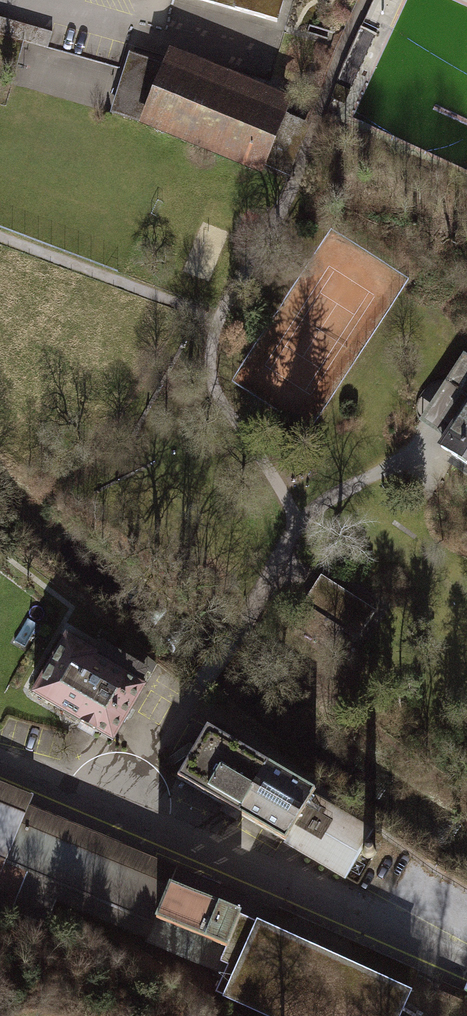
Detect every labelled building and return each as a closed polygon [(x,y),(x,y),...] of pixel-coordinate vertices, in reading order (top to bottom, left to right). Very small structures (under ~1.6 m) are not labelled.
[(276,21),(282,0),(202,0),(276,21)] [(401,0),(376,0),(370,16),(392,25),(401,0)] [(0,17),(0,34),(46,47),(51,30),(0,17)] [(359,79),(374,28),(357,24),(343,74),(359,79)] [(287,93),(169,43),(138,115),(257,165),(287,93)] [(435,436),(466,456),(466,386),(435,436)] [(376,610),(321,576),(302,603),(356,639),(376,610)] [(148,681),(65,631),(30,689),(113,739),(148,681)] [(308,792),(310,788),(205,727),(191,750),(176,776),(311,855),(347,875),(374,829),(308,792)] [(18,803),(0,796),(0,905),(47,925),(57,900),(220,969),(229,950),(243,918),(246,912),(219,901),(170,880),(14,814),(18,803)] [(220,969),(217,976),(225,980),(219,994),(269,1015),(398,1015),(417,973),(278,913),(270,930),(243,918),(229,950),(220,969)]
